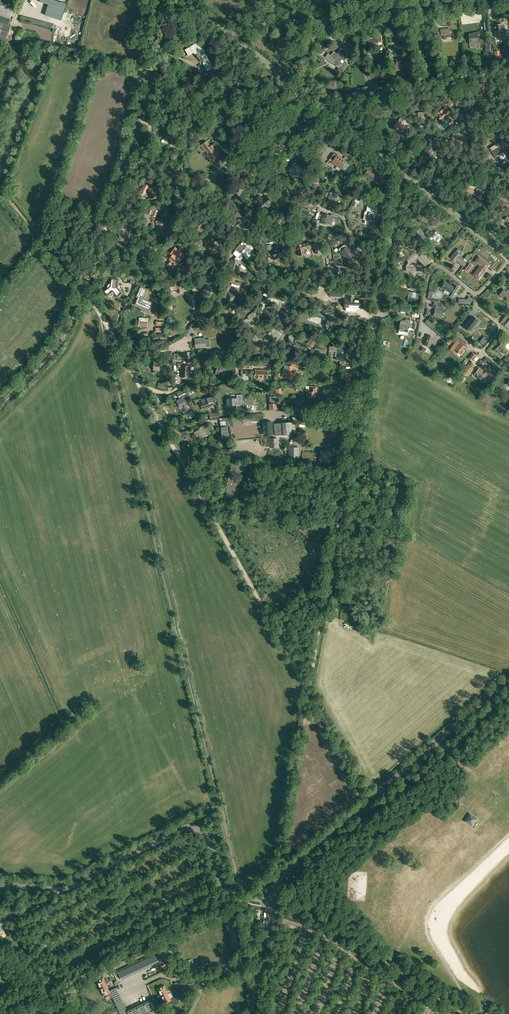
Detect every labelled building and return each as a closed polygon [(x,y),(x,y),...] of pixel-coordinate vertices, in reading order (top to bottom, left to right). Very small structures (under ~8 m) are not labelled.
[(11,19),(17,0),(0,0),(0,15),(11,19)] [(4,39),(6,39),(10,26),(9,25),(0,22),(0,37),(4,39)] [(503,34),(503,33),(502,24),(494,25),(495,38),(498,37),(498,34),(503,34)] [(441,35),(438,36),(439,42),(442,41),(441,36),(444,36),(444,39),(447,39),(447,37),(451,37),(450,28),(440,29),(440,32),(441,35)] [(479,43),(478,36),(481,36),(480,32),(473,32),(473,33),(468,34),(470,44),(479,43)] [(283,42),(279,41),(277,47),(288,51),(292,41),(293,41),(294,37),(286,34),(283,42)] [(381,40),(381,36),(376,36),(377,39),(368,40),(369,47),(378,46),(378,45),(382,45),(381,40)] [(200,57),(199,58),(201,62),(202,61),(208,71),(214,67),(198,42),(185,50),(189,55),(196,51),(200,57)] [(322,54),(327,48),(324,46),(319,52),(322,54)] [(334,52),(331,56),(336,60),(335,61),(335,62),(335,63),(335,64),(335,65),(336,65),(336,66),(339,68),(338,70),(340,71),(342,73),(346,69),(346,68),(349,65),(347,63),(347,62),(345,60),(347,58),(343,54),(345,52),(341,48),(337,54),(336,54),(334,52)] [(437,63),(436,59),(433,49),(429,50),(428,50),(426,50),(426,51),(424,52),(427,62),(430,61),(431,64),(437,63)] [(393,61),(393,62),(395,68),(406,66),(406,68),(410,67),(408,55),(402,56),(402,58),(396,59),(396,61),(393,61)] [(196,75),(190,71),(186,77),(192,80),(196,75)] [(478,85),(479,89),(475,90),(477,97),(490,93),(488,86),(485,87),(484,83),(478,85)] [(370,93),(368,86),(356,89),(358,96),(361,95),(362,98),(367,97),(367,94),(370,93)] [(451,112),(448,108),(445,110),(442,107),(439,110),(442,114),(438,117),(440,120),(440,121),(442,124),(444,123),(447,126),(452,121),(447,115),(451,112)] [(427,116),(427,112),(418,112),(418,118),(421,118),(421,121),(427,121),(427,116)] [(307,118),(305,117),(302,121),(297,118),(293,125),(300,130),(307,118)] [(400,132),(406,126),(399,120),(393,126),(400,132)] [(171,143),(171,144),(175,145),(175,144),(182,146),(183,140),(176,139),(177,133),(173,132),(173,133),(171,132),(172,132),(167,131),(167,133),(166,133),(165,134),(165,135),(166,136),(165,138),(170,139),(169,143),(171,143)] [(458,147),(458,144),(463,144),(463,141),(466,141),(466,137),(469,136),(469,132),(464,131),(462,132),(458,133),(453,133),(453,141),(452,141),(452,143),(451,143),(451,147),(458,147)] [(202,145),(205,150),(208,153),(207,154),(209,157),(210,156),(212,159),(219,154),(215,147),(213,145),(211,146),(210,147),(207,141),(202,145)] [(508,155),(508,152),(501,141),(489,149),(494,156),(496,155),(497,157),(503,153),(506,157),(508,155)] [(437,146),(431,142),(422,154),(428,159),(431,155),(437,146)] [(440,157),(443,152),(437,149),(434,153),(440,157)] [(333,154),(329,160),(333,162),(332,163),(341,170),(346,162),(337,156),(333,154)] [(297,165),(294,163),(288,170),(298,177),(304,169),(297,164),(297,165)] [(380,183),(382,180),(367,170),(364,174),(375,182),(376,181),(380,183)] [(219,191),(215,183),(211,184),(212,185),(209,187),(213,194),(219,191)] [(151,188),(144,184),(139,193),(144,195),(145,194),(147,195),(151,188)] [(470,184),(467,190),(478,196),(481,191),(477,189),(478,188),(470,184)] [(204,191),(194,186),(190,192),(201,198),(204,191)] [(275,197),(276,197),(277,204),(284,203),(282,191),(275,192),(275,193),(274,193),(275,197)] [(323,203),(326,204),(326,205),(333,207),(337,195),(330,192),(330,193),(327,192),(323,203)] [(243,207),(246,200),(237,196),(234,204),(243,207)] [(262,210),(272,202),(267,196),(263,200),(259,196),(254,201),(262,210)] [(367,212),(365,211),(365,214),(366,215),(366,216),(365,216),(364,219),(366,219),(365,223),(373,225),(374,219),(373,219),(374,213),(376,213),(377,207),(368,205),(367,212)] [(310,210),(308,209),(307,211),(304,210),(304,209),(302,208),(300,216),(307,218),(310,210)] [(234,216),(239,217),(237,222),(245,225),(246,222),(247,222),(249,216),(241,213),(236,212),(234,216)] [(333,217),(331,216),(324,214),(321,221),(321,223),(325,224),(326,223),(331,224),(333,217)] [(311,228),(316,230),(319,220),(314,218),(311,228)] [(157,222),(156,222),(158,231),(159,234),(168,232),(165,220),(163,220),(157,221),(157,222)] [(438,229),(435,233),(432,231),(431,232),(428,229),(425,233),(429,235),(427,237),(431,240),(433,238),(436,241),(443,232),(438,229)] [(127,242),(129,234),(118,232),(117,240),(127,242)] [(200,240),(197,241),(198,251),(202,250),(203,250),(207,249),(207,246),(213,245),(212,238),(203,240),(200,240)] [(243,241),(240,244),(236,248),(236,249),(232,254),(237,258),(241,254),(247,259),(252,254),(250,252),(253,248),(246,242),(246,243),(243,241)] [(315,253),(325,251),(323,244),(319,245),(318,242),(313,243),(313,245),(311,246),(310,243),(297,246),(299,255),(305,254),(304,249),(314,247),(315,253)] [(350,261),(355,257),(351,252),(356,248),(352,243),(350,245),(348,243),(345,245),(347,247),(342,252),(350,261)] [(142,244),(137,254),(141,255),(147,258),(152,249),(142,244)] [(180,255),(182,253),(175,247),(170,253),(172,255),(168,259),(175,265),(177,263),(181,258),(180,255)] [(462,251),(458,248),(456,251),(455,251),(450,257),(456,261),(456,260),(460,263),(463,259),(460,256),(461,255),(460,254),(462,251)] [(276,258),(277,258),(284,256),(282,249),(268,253),(270,258),(268,258),(271,266),(275,265),(273,259),(274,259),(275,261),(274,258),(276,258)] [(406,267),(407,267),(407,272),(406,271),(406,272),(426,272),(426,271),(425,271),(425,267),(426,267),(426,266),(426,265),(427,264),(429,263),(430,263),(422,255),(420,257),(419,256),(416,252),(406,260),(407,261),(407,260),(410,263),(409,263),(408,264),(408,265),(408,267),(407,267),(406,267)] [(481,266),(474,275),(479,279),(486,270),(485,270),(489,265),(479,257),(475,261),(481,266)] [(238,261),(231,260),(230,270),(237,271),(238,261)] [(177,273),(187,274),(188,267),(185,267),(185,266),(183,265),(183,267),(180,267),(180,270),(177,270),(177,273)] [(135,275),(124,274),(123,279),(130,279),(129,283),(135,283),(135,275)] [(119,279),(111,277),(110,283),(109,284),(108,284),(108,285),(108,286),(107,288),(103,291),(107,297),(112,293),(114,294),(117,298),(123,294),(119,288),(120,288),(119,285),(119,279)] [(188,280),(189,288),(197,287),(196,279),(188,280)] [(183,284),(183,280),(179,281),(179,280),(170,282),(171,285),(171,292),(176,291),(179,291),(179,294),(183,293),(183,289),(184,289),(184,286),(183,286),(183,284)] [(454,287),(445,281),(441,287),(445,290),(444,292),(452,297),(458,287),(455,285),(454,287)] [(211,282),(207,287),(201,293),(206,297),(208,296),(212,299),(219,290),(218,289),(218,288),(211,282)] [(224,305),(225,305),(224,309),(230,311),(231,307),(232,307),(235,295),(228,293),(230,286),(226,285),(224,292),(223,298),(226,299),(224,305)] [(143,307),(143,306),(150,309),(153,303),(144,299),(148,290),(141,287),(137,296),(139,297),(136,304),(143,307)] [(508,303),(508,292),(508,291),(507,292),(504,290),(500,295),(503,298),(505,295),(507,297),(505,300),(508,303)] [(413,298),(418,299),(419,293),(410,291),(410,294),(409,294),(408,300),(413,301),(413,298)] [(467,299),(465,302),(470,305),(472,302),(473,299),(469,296),(467,299)] [(345,302),(345,307),(346,307),(346,311),(352,311),(353,308),(356,308),(356,309),(360,309),(360,308),(361,308),(361,304),(363,304),(363,300),(354,300),(354,297),(353,297),(349,297),(348,297),(348,299),(346,299),(346,302),(345,302)] [(442,318),(445,304),(435,301),(434,304),(436,305),(434,316),(442,318)] [(246,329),(259,320),(255,315),(250,319),(248,317),(241,322),(246,329)] [(472,315),(464,326),(471,331),(479,321),(472,315)] [(337,323),(328,319),(324,326),(326,327),(325,329),(332,333),(337,323)] [(401,319),(399,331),(407,332),(408,332),(408,328),(409,328),(411,320),(405,319),(405,320),(401,319)] [(428,319),(424,322),(440,336),(443,332),(428,319)] [(188,338),(193,328),(190,326),(188,329),(187,329),(184,335),(188,338)] [(280,335),(273,328),(268,334),(276,340),(280,335)] [(457,330),(453,335),(463,344),(468,338),(457,330)] [(428,335),(425,345),(432,347),(434,342),(431,341),(433,337),(428,335)] [(508,343),(508,342),(503,336),(499,339),(503,343),(495,349),(499,353),(501,351),(504,354),(508,349),(506,345),(508,343)] [(203,339),(203,337),(195,338),(196,344),(194,345),(194,348),(196,348),(204,347),(210,346),(209,339),(207,339),(203,339)] [(302,341),(295,339),(294,346),(307,348),(308,347),(311,349),(317,342),(313,337),(307,343),(302,342),(302,341)] [(458,351),(458,352),(462,355),(465,350),(461,347),(463,345),(457,340),(452,347),(458,351)] [(347,349),(331,346),(330,351),(334,352),(334,351),(336,351),(335,356),(336,356),(336,360),(340,361),(340,364),(344,365),(345,361),(344,361),(347,349)] [(154,363),(154,370),(154,373),(160,374),(165,374),(165,369),(165,367),(170,367),(170,364),(165,363),(154,363)] [(182,363),(178,363),(177,368),(181,368),(181,377),(189,378),(189,366),(182,366),(182,363)] [(294,373),(295,369),(298,369),(299,365),(292,363),(291,366),(285,365),(282,377),(290,379),(292,380),(294,373)] [(218,366),(216,373),(224,376),(226,369),(218,366)] [(494,376),(487,370),(486,372),(483,369),(482,370),(479,368),(475,374),(476,374),(475,375),(478,377),(478,376),(481,378),(483,376),(490,381),(494,376)] [(267,370),(256,370),(255,378),(262,378),(262,379),(267,379),(267,370)] [(309,385),(309,391),(307,391),(306,397),(316,398),(316,392),(317,392),(317,386),(309,385)] [(186,413),(190,410),(187,405),(189,404),(186,399),(187,398),(185,395),(186,394),(184,389),(177,393),(180,397),(181,397),(182,398),(177,401),(182,410),(184,409),(186,413)] [(242,404),(242,401),(242,395),(237,395),(237,398),(226,398),(226,405),(227,405),(227,406),(231,406),(231,404),(242,404)] [(201,404),(203,408),(209,406),(210,407),(211,406),(211,405),(216,404),(213,396),(206,398),(201,400),(203,403),(201,404)] [(192,410),(187,413),(191,419),(195,416),(192,410)] [(293,422),(274,424),(275,436),(298,434),(297,421),(299,421),(299,416),(292,417),(293,422)] [(221,426),(220,427),(221,432),(221,438),(225,438),(225,439),(226,439),(226,438),(229,438),(227,425),(225,426),(225,421),(221,422),(221,426)] [(271,422),(268,422),(263,423),(264,429),(264,435),(267,435),(272,434),(271,422)] [(199,429),(195,431),(201,441),(208,437),(202,427),(199,429)] [(278,447),(278,437),(269,438),(270,447),(278,447)] [(299,448),(289,447),(289,460),(299,460),(299,448)] [(327,449),(320,449),(320,463),(333,463),(334,455),(336,455),(336,447),(327,447),(327,449)] [(236,494),(237,483),(227,482),(227,494),(231,494),(231,496),(232,497),(235,497),(236,496),(236,494)] [(470,814),(466,821),(472,825),(477,818),(470,814)] [(111,992),(110,990),(103,977),(96,980),(104,996),(110,993),(111,992)] [(171,998),(168,993),(164,985),(157,988),(160,995),(161,997),(165,1004),(171,1001),(173,1005),(180,1002),(177,995),(171,998)] [(476,991),(477,994),(475,995),(478,1000),(483,998),(477,986),(474,988),(476,992),(476,991)] [(116,987),(110,990),(111,992),(110,993),(120,1013),(143,1013),(147,1012),(149,1013),(149,1011),(153,1009),(155,1010),(156,1008),(158,1007),(155,1000),(161,997),(160,995),(127,1011),(116,987)]
